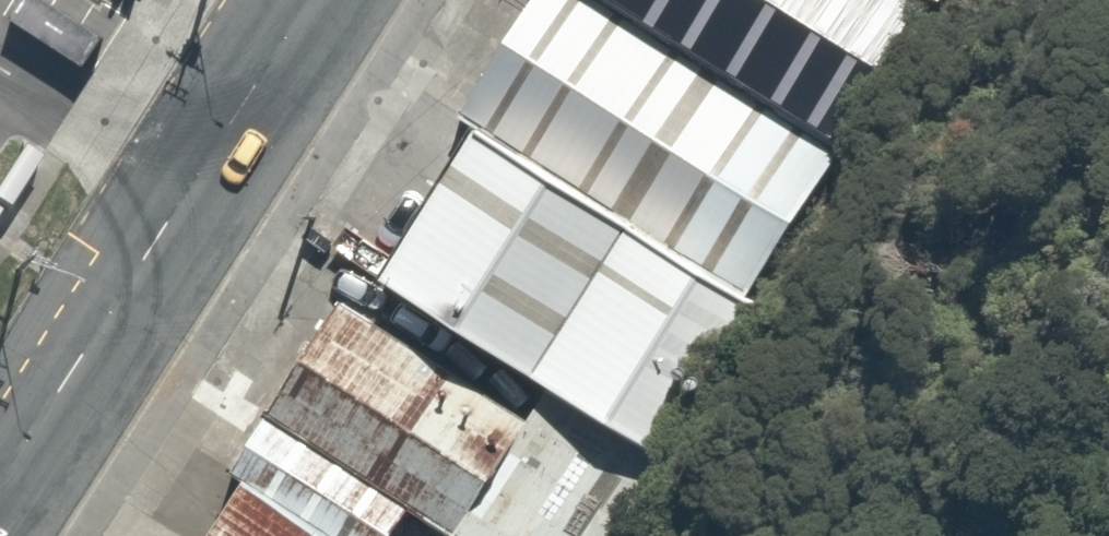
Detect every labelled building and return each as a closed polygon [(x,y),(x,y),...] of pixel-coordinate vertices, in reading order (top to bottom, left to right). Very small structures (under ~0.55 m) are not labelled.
[(476,125),(749,300),(840,159),(591,0),(532,0),(458,114),(476,125)] [(840,159),(939,2),(936,0),(591,0),(840,159)] [(749,300),(476,125),(376,283),(544,387),(655,455),(749,300)] [(16,233),(0,223),(0,259),(16,233)] [(342,304),(264,415),(404,508),(450,535),(452,535),(525,418),(342,304)] [(452,535),(605,535),(655,455),(544,387),(525,418),(452,535)] [(264,415),(226,471),(243,482),(324,535),(386,535),(404,508),(264,415)] [(243,482),(208,535),(324,535),(243,482)]
